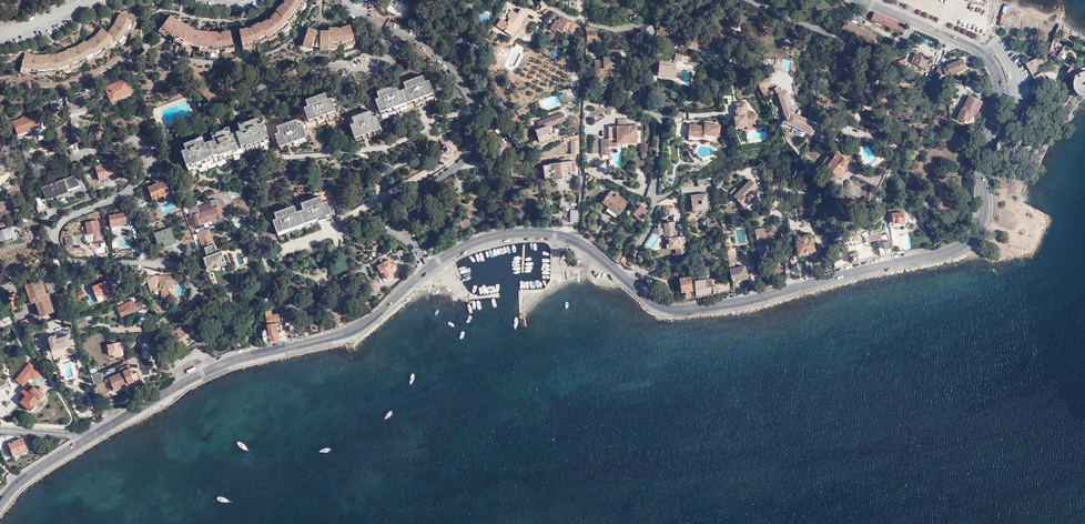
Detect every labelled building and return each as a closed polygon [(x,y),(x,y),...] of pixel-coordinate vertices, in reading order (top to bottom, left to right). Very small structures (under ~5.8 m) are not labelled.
[(276,10),(277,11),(287,21),(294,15),(293,14),(297,8),(299,8),(303,1),(302,0),(284,0),(282,3),(276,10)] [(501,17),(496,24),(512,34),(527,12),(520,7),(517,12),(511,8),(507,14),(509,16),(506,20),(501,17)] [(558,12),(553,10),(550,15),(549,17),(554,19),(558,12)] [(289,23),(287,21),(277,11),(271,17),(267,19),(260,24),(259,22),(255,25),(252,26),(249,27),(247,28),(239,29),(242,46),(251,44),(251,43),(258,40),(259,41),(267,37),(267,39),(275,34),(275,33),(281,28),(282,29),(289,23)] [(904,29),(904,25),(873,12),(873,13),(870,19),(871,20),(902,34),(904,29)] [(24,53),(21,69),(29,71),(29,70),(37,71),(37,72),(46,72),(46,71),(55,71),(55,70),(63,68),(64,70),(72,67),(72,66),(80,63),(80,62),(87,58),(88,59),(95,55),(95,56),(104,51),(103,50),(109,45),(110,45),(116,38),(121,43),(127,36),(126,34),(130,29),(131,29),(135,21),(120,14),(117,21),(114,25),(108,32),(103,28),(97,34),(93,37),(87,42),(86,41),(79,45),(75,47),(67,49),(67,51),(58,53),(54,54),(45,55),(38,56),(33,55),(24,53)] [(170,14),(160,27),(167,32),(168,31),(175,35),(174,37),(182,40),(182,42),(190,44),(190,43),(198,45),(199,46),(208,47),(208,48),(216,48),(217,47),(224,47),(225,48),(233,46),(229,30),(222,31),(218,32),(210,31),(209,30),(198,29),(187,25),(188,23),(179,20),(174,17),(170,14)] [(578,27),(577,25),(574,22),(567,17),(561,14),(558,19),(556,18),(550,27),(555,30),(556,29),(564,34),(566,30),(572,33),(573,31),(576,33),(577,32),(576,31),(578,27)] [(875,35),(845,22),(841,28),(867,42),(872,45),(873,42),(875,43),(876,41),(874,40),(875,35)] [(305,33),(303,40),(302,43),(310,46),(311,44),(319,46),(319,47),(328,47),(328,44),(337,44),(337,42),(345,41),(346,43),(354,41),(350,24),(342,26),(338,26),(328,27),(328,30),(320,30),(316,29),(307,27),(305,33)] [(594,30),(585,30),(586,36),(587,38),(587,41),(595,41),(596,48),(601,48),(601,40),(597,40),(597,35),(595,35),(595,30),(594,30)] [(635,42),(627,40),(626,45),(636,48),(644,50),(646,46),(635,42)] [(604,72),(621,71),(620,53),(609,53),(609,60),(603,60),(603,63),(595,63),(595,80),(604,80),(604,72)] [(928,60),(914,53),(911,63),(926,70),(928,65),(926,65),(928,60)] [(1046,59),(1044,53),(1025,62),(1031,73),(1036,70),(1034,65),(1046,59)] [(698,63),(676,56),(675,64),(687,65),(686,67),(696,70),(697,67),(701,68),(702,65),(698,63)] [(937,66),(934,73),(939,75),(941,73),(943,72),(944,74),(949,73),(949,75),(966,69),(962,59),(946,64),(946,66),(946,67),(942,68),(937,66)] [(674,82),(676,67),(661,65),(658,79),(674,82)] [(1082,93),(1084,94),(1084,70),(1082,71),(1080,72),(1070,66),(1066,73),(1073,78),(1075,79),(1074,81),(1074,84),(1075,86),(1076,89),(1080,92),(1082,93)] [(1032,75),(1035,80),(1040,88),(1048,84),(1040,71),(1037,72),(1032,75)] [(378,97),(375,99),(377,105),(379,111),(386,109),(387,112),(399,108),(398,104),(405,102),(413,99),(414,102),(425,98),(424,95),(431,92),(429,86),(427,80),(424,81),(422,75),(403,82),(405,88),(397,91),(395,84),(376,91),(378,97)] [(762,86),(770,84),(769,78),(755,81),(758,88),(762,87),(762,86)] [(125,79),(106,87),(111,100),(130,92),(125,79)] [(762,87),(767,96),(776,92),(775,89),(770,87),(772,84),(770,84),(762,86),(762,87)] [(782,88),(772,84),(770,87),(775,89),(776,92),(782,117),(784,116),(784,118),(779,120),(779,123),(780,125),(782,125),(784,122),(810,134),(815,124),(789,112),(792,110),(791,107),(789,108),(785,92),(784,90),(783,89),(782,88)] [(767,96),(762,87),(758,88),(763,100),(767,98),(767,96)] [(315,116),(317,120),(328,116),(327,112),(335,110),(333,104),(330,98),(327,99),(324,92),(305,99),(308,105),(304,107),(306,114),(308,119),(315,116)] [(380,113),(376,115),(378,121),(439,100),(436,93),(432,94),(432,95),(425,98),(414,102),(407,105),(399,108),(387,112),(380,114),(380,113)] [(561,103),(568,101),(565,93),(559,94),(561,103)] [(980,100),(967,95),(962,108),(960,107),(955,117),(962,121),(963,117),(968,120),(971,112),(974,114),(980,100)] [(74,98),(67,99),(70,115),(81,113),(81,115),(88,114),(84,98),(74,100),(74,98)] [(377,105),(375,99),(359,104),(362,111),(377,105)] [(520,107),(516,110),(520,114),(525,110),(525,109),(528,107),(526,104),(522,108),(520,107)] [(748,128),(759,126),(757,116),(756,116),(753,113),(749,114),(747,104),(736,105),(738,115),(740,115),(743,114),(744,117),(741,118),(735,119),(736,130),(748,128)] [(264,128),(306,114),(304,107),(262,121),(264,128)] [(378,121),(376,115),(372,116),(369,109),(351,116),(353,122),(350,124),(354,137),(361,135),(362,137),(374,133),(373,131),(381,128),(378,121)] [(31,133),(45,129),(39,111),(21,116),(22,118),(13,120),(17,134),(30,130),(31,133)] [(539,140),(552,136),(548,125),(566,119),(563,112),(534,122),(536,129),(539,140)] [(336,113),(328,116),(317,120),(309,122),(309,121),(301,124),(304,131),(338,119),(336,113)] [(197,139),(196,137),(179,143),(188,171),(270,143),(267,136),(264,128),(262,121),(257,123),(255,117),(243,122),(243,123),(238,125),(239,129),(231,133),(229,128),(224,130),(223,128),(216,131),(216,133),(211,135),(212,138),(204,141),(202,138),(197,139)] [(279,132),(275,133),(277,141),(279,147),(286,144),(287,146),(299,142),(298,140),(306,138),(304,131),(301,124),(298,124),(295,119),(276,126),(279,132)] [(1017,122),(1012,120),(1009,126),(1014,129),(1017,122)] [(191,122),(173,128),(176,135),(193,129),(191,122)] [(819,126),(815,124),(810,134),(814,136),(813,138),(814,139),(827,146),(829,142),(837,146),(838,142),(816,132),(819,126)] [(705,127),(690,125),(688,136),(703,138),(704,135),(718,138),(719,127),(705,125),(705,127)] [(98,133),(86,137),(88,143),(100,138),(98,133)] [(275,133),(267,136),(270,143),(277,141),(275,133)] [(617,135),(616,135),(608,135),(607,137),(608,148),(615,147),(616,152),(635,152),(635,135),(628,135),(617,135)] [(443,145),(441,149),(443,153),(447,155),(451,153),(452,149),(450,145),(446,144),(443,145)] [(815,170),(819,172),(824,167),(830,172),(829,175),(833,178),(835,178),(837,177),(839,179),(846,169),(842,166),(846,161),(835,152),(829,159),(825,156),(819,164),(820,165),(815,170)] [(100,164),(94,166),(99,180),(116,174),(112,161),(100,165),(100,164)] [(574,161),(542,164),(544,179),(552,179),(552,180),(570,178),(570,172),(575,172),(574,161)] [(767,170),(777,168),(775,162),(766,164),(767,170)] [(591,172),(586,169),(585,172),(590,175),(599,179),(601,176),(592,172),(591,172)] [(67,186),(78,182),(76,174),(42,186),(46,198),(69,190),(67,186)] [(170,193),(164,176),(155,180),(156,183),(147,186),(152,199),(162,194),(163,196),(170,193)] [(327,181),(258,205),(261,214),(330,190),(327,181)] [(749,181),(732,198),(741,208),(747,202),(745,200),(756,189),(749,181)] [(80,186),(78,182),(67,186),(69,190),(80,186)] [(701,207),(706,206),(704,191),(700,192),(700,194),(694,195),(694,193),(688,193),(690,208),(695,207),(695,210),(701,210),(701,207)] [(613,199),(608,195),(602,203),(608,208),(605,212),(614,219),(617,215),(618,216),(627,204),(616,196),(613,199)] [(215,197),(221,211),(227,209),(223,199),(222,198),(222,197),(220,197),(219,197),(217,196),(216,197),(215,197)] [(276,217),(271,219),(274,226),(277,232),(284,229),(285,231),(297,227),(296,225),(311,220),(312,222),(330,215),(325,200),(321,201),(319,196),(301,202),(302,208),(295,210),(292,205),(273,212),(276,217)] [(215,197),(209,199),(210,202),(212,208),(199,213),(196,207),(195,204),(188,207),(189,210),(190,214),(192,213),(195,223),(196,225),(202,223),(201,222),(216,217),(216,218),(222,215),(221,211),(215,197)] [(210,202),(209,199),(195,204),(196,207),(199,213),(212,208),(210,202)] [(638,208),(632,215),(638,221),(646,212),(645,211),(648,208),(638,200),(634,204),(638,208)] [(39,214),(49,209),(46,202),(36,205),(39,214)] [(803,202),(796,204),(798,214),(806,212),(803,202)] [(904,212),(903,207),(887,210),(888,219),(891,219),(892,223),(903,222),(902,212),(904,212)] [(576,223),(578,210),(569,211),(570,223),(576,223)] [(110,226),(119,225),(126,223),(124,212),(108,215),(110,226)] [(274,226),(271,219),(264,222),(267,229),(274,226)] [(86,226),(88,234),(100,232),(97,220),(85,222),(86,226)] [(672,224),(662,225),(664,239),(665,247),(668,246),(673,245),(673,249),(674,256),(683,255),(681,238),(678,239),(674,239),(672,224)] [(171,227),(154,233),(158,243),(163,242),(164,245),(176,242),(171,227)] [(852,263),(891,253),(886,234),(879,236),(877,227),(853,233),(854,238),(841,241),(843,248),(847,247),(852,263)] [(0,231),(0,239),(1,242),(14,238),(10,228),(0,231)] [(764,243),(765,247),(772,246),(768,230),(763,232),(763,234),(754,235),(756,245),(764,243)] [(200,234),(205,247),(214,244),(209,231),(200,234)] [(819,235),(823,249),(832,247),(828,233),(819,235)] [(71,236),(63,238),(65,248),(73,247),(71,236)] [(815,250),(811,236),(800,238),(800,241),(795,242),(798,254),(815,250)] [(214,244),(205,247),(207,255),(203,257),(208,270),(226,263),(222,250),(217,251),(214,244)] [(728,246),(722,247),(725,265),(728,278),(729,282),(745,278),(742,260),(729,262),(728,257),(731,256),(728,246)] [(616,252),(611,259),(616,264),(617,263),(622,257),(616,252)] [(621,265),(625,260),(622,257),(617,263),(621,265)] [(834,265),(835,268),(850,264),(848,257),(835,260),(832,261),(834,265)] [(388,279),(394,276),(392,272),(395,271),(396,267),(394,264),(391,263),(391,260),(378,267),(382,273),(384,272),(388,279)] [(686,263),(682,263),(683,275),(679,276),(679,280),(677,281),(677,294),(681,294),(682,300),(689,299),(689,293),(686,263)] [(137,274),(142,285),(148,283),(149,284),(149,287),(152,292),(157,292),(157,290),(162,290),(161,298),(172,299),(169,289),(179,281),(179,280),(173,276),(137,274)] [(28,295),(30,300),(34,298),(39,312),(52,308),(46,289),(45,290),(40,276),(23,282),(28,295)] [(691,283),(692,298),(716,294),(721,293),(721,286),(715,287),(714,280),(707,281),(691,283)] [(96,296),(103,293),(109,291),(105,281),(92,286),(96,296)] [(62,311),(69,308),(63,288),(55,291),(62,311)] [(109,291),(103,293),(105,299),(117,294),(115,288),(109,291)] [(7,292),(13,306),(21,303),(15,289),(7,292)] [(76,293),(78,300),(85,298),(83,290),(76,293)] [(133,300),(117,307),(122,318),(138,312),(135,305),(133,300)] [(135,305),(138,312),(144,310),(141,302),(135,305)] [(268,323),(276,323),(290,321),(289,311),(272,313),(271,306),(266,307),(268,323)] [(66,324),(74,322),(73,319),(70,310),(62,312),(66,324)] [(32,314),(18,318),(21,324),(35,320),(32,314)] [(84,316),(75,319),(78,328),(87,325),(84,316)] [(189,323),(172,334),(180,345),(196,334),(193,328),(195,326),(191,320),(188,322),(189,323)] [(279,340),(276,323),(268,323),(268,324),(268,329),(269,339),(269,340),(279,340)] [(55,333),(47,336),(51,351),(70,346),(67,333),(56,336),(55,333)] [(118,342),(109,343),(111,354),(115,353),(115,354),(122,353),(121,346),(119,346),(118,342)] [(120,372),(109,376),(115,390),(135,381),(134,379),(140,377),(137,370),(133,372),(129,363),(119,368),(120,372)] [(24,373),(18,381),(22,384),(29,376),(27,375),(33,368),(29,364),(23,372),(24,373)] [(39,370),(34,367),(33,368),(29,374),(30,375),(33,378),(39,370)] [(99,372),(92,374),(95,383),(103,379),(99,372)] [(24,394),(19,400),(30,409),(44,393),(43,392),(45,389),(39,385),(39,386),(33,381),(31,384),(28,382),(21,391),(24,394)] [(14,456),(28,450),(23,439),(17,442),(15,438),(8,441),(14,456)] [(29,453),(28,450),(14,456),(16,459),(29,453)]
